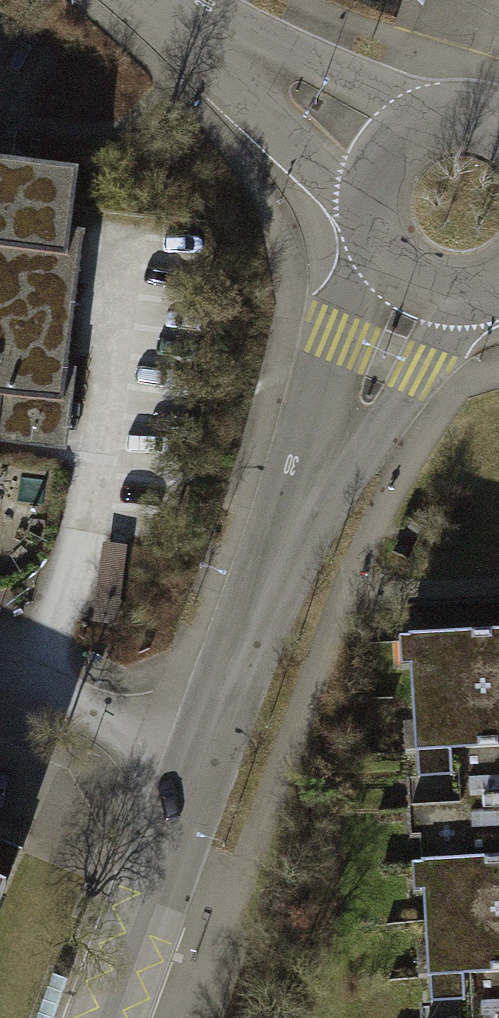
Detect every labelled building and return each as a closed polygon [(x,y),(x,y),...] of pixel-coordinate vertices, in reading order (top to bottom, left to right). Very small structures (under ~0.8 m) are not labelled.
[(59,433),(67,369),(85,232),(69,230),(77,172),(0,162),(0,426),(59,433)] [(65,450),(74,370),(67,369),(59,433),(0,426),(0,444),(65,450)] [(426,809),(498,805),(498,633),(415,638),(416,667),(407,668),(410,725),(423,724),(424,749),(410,749),(412,782),(424,782),(426,809)] [(437,1017),(498,1017),(498,805),(426,809),(427,835),(417,835),(419,865),(429,865),(430,892),(420,893),(423,949),(434,949),(435,973),(425,974),(426,1006),(436,1005),(437,1017)] [(0,838),(0,881),(3,882),(18,846),(0,838)]
